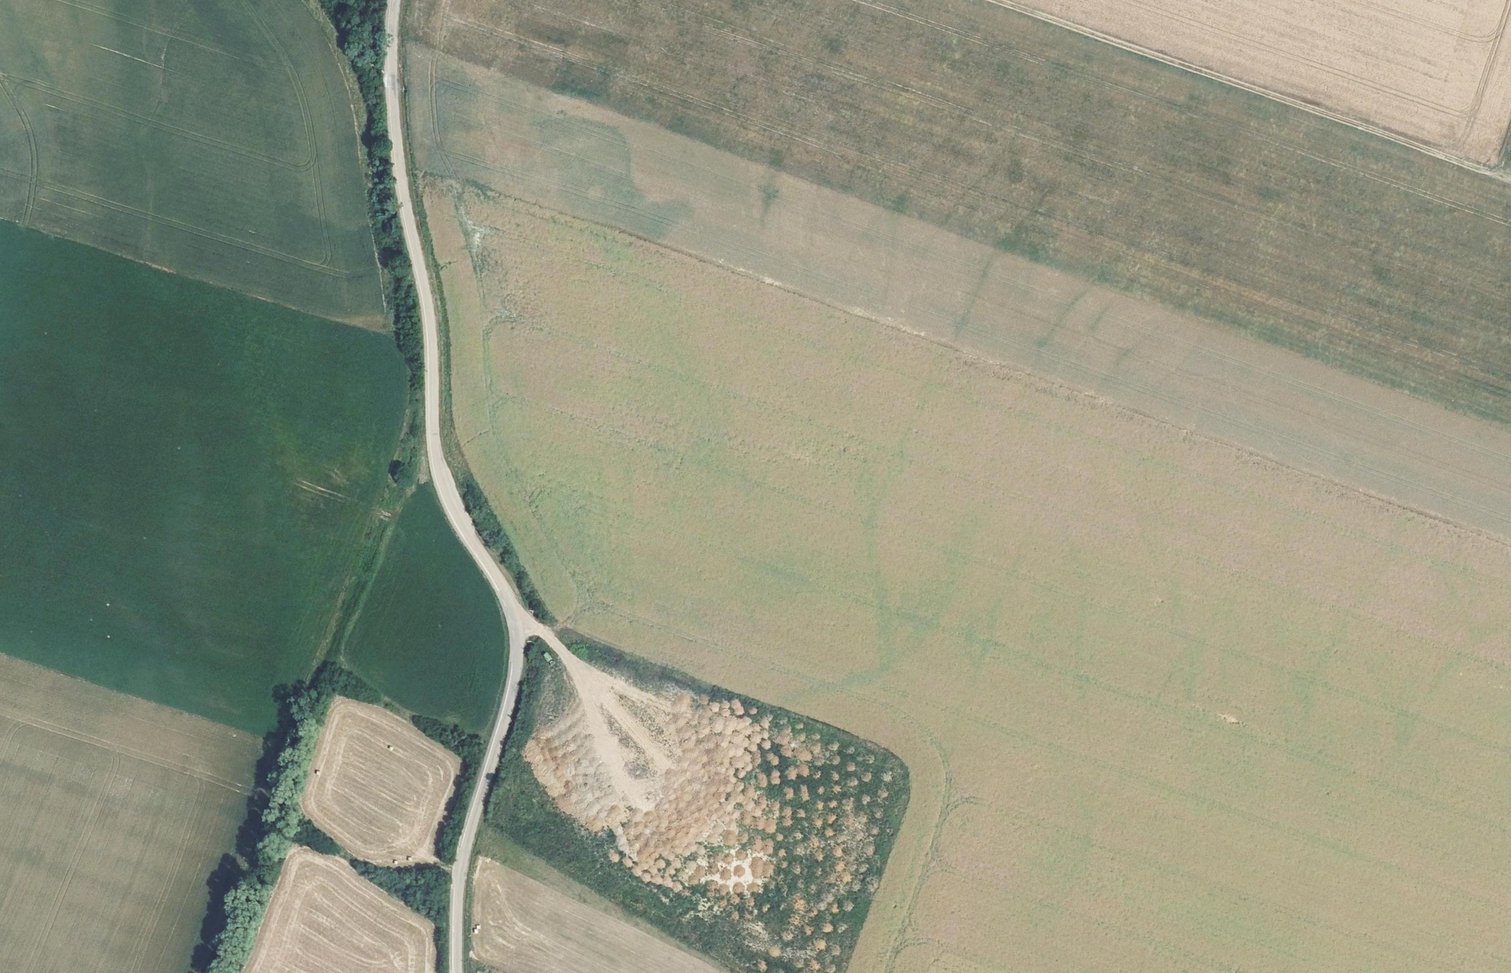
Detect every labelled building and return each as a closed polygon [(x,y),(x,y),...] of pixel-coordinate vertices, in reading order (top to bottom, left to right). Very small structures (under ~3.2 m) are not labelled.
[(649,871),(641,873),(643,881),(651,879),(649,871)]
